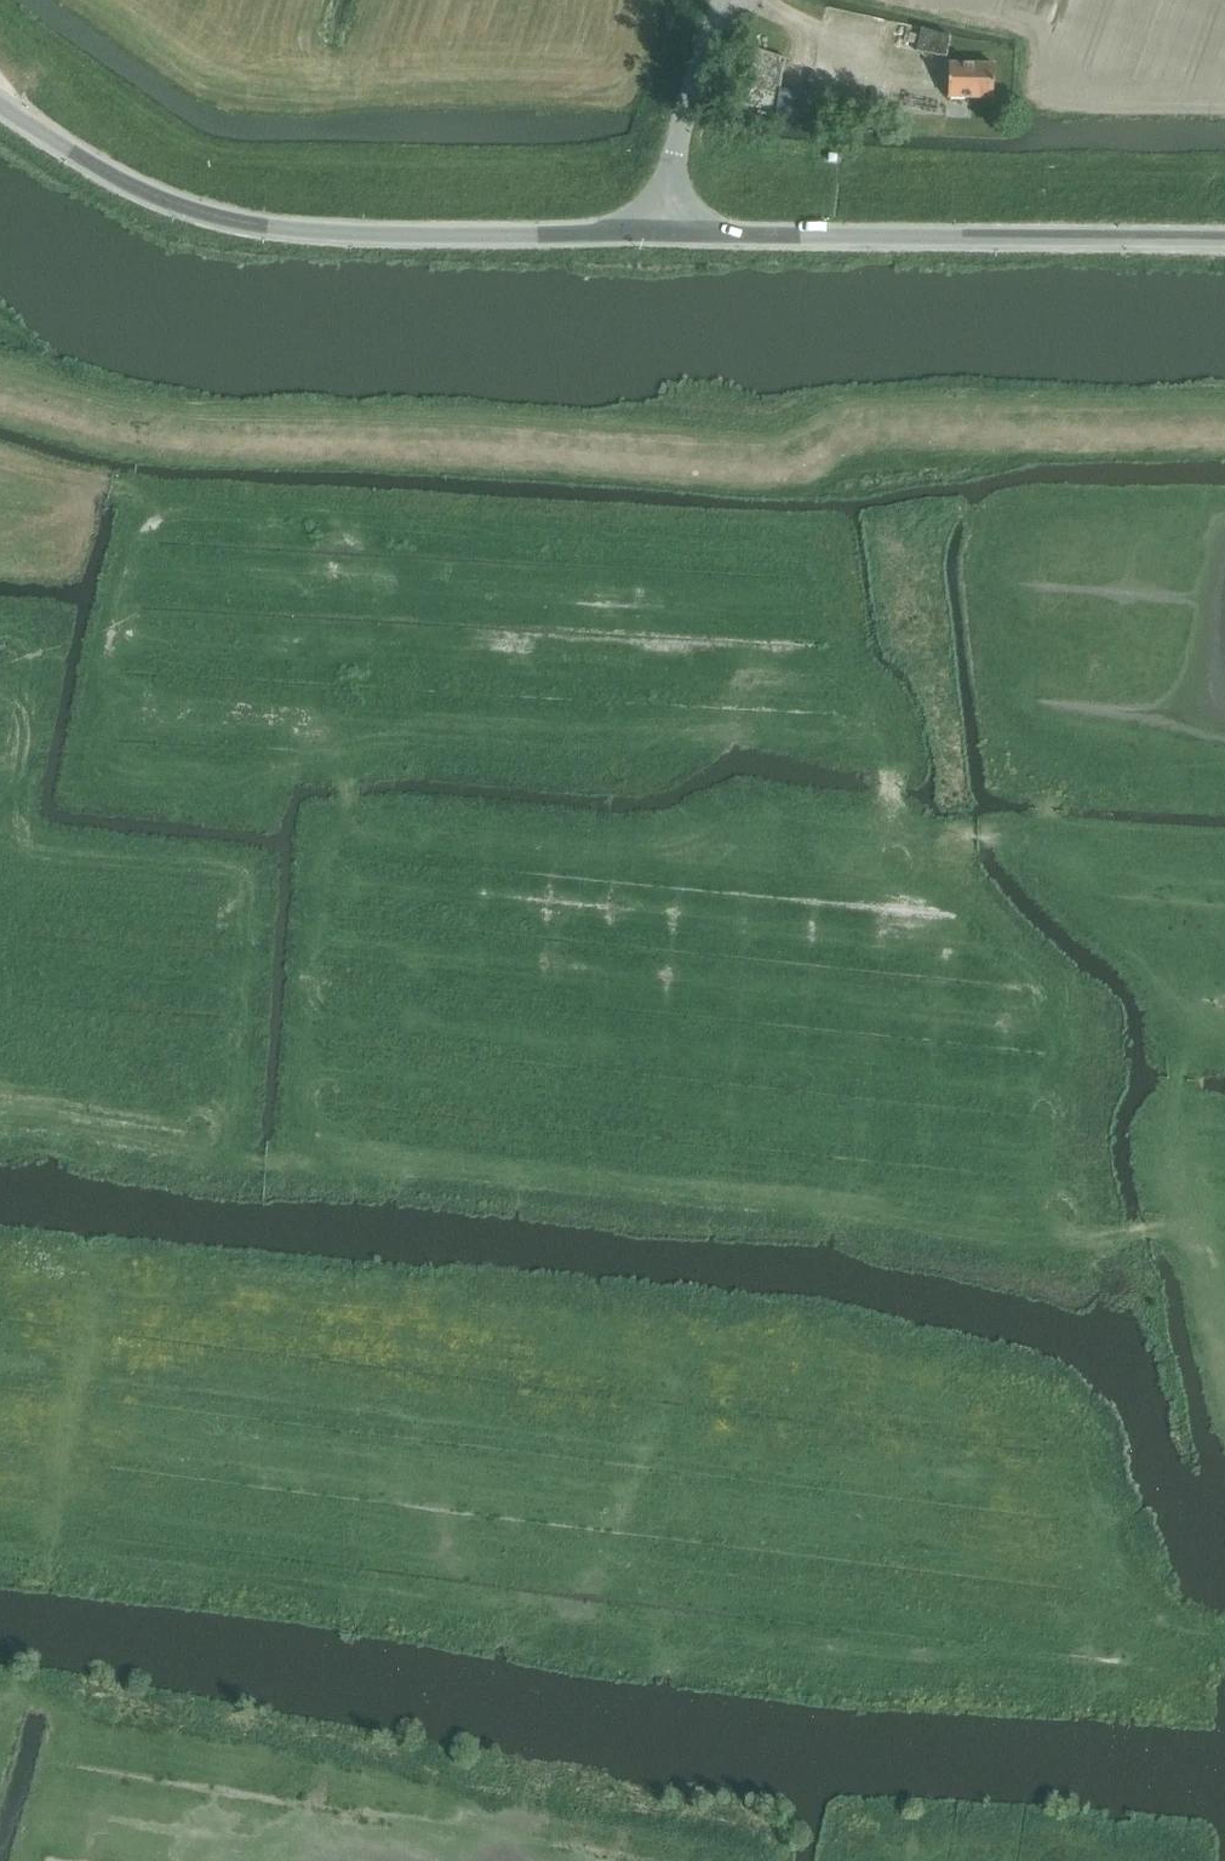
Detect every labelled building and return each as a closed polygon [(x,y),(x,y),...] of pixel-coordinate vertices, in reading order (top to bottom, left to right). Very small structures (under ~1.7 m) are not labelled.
[(916,52),(947,55),(951,35),(921,28),(916,52)] [(749,46),(736,85),(742,87),(737,103),(743,105),(770,113),(786,62),(753,48),(749,46)] [(948,98),(994,98),(994,63),(949,63),(948,98)] [(828,164),(837,164),(838,155),(828,154),(828,164)]
